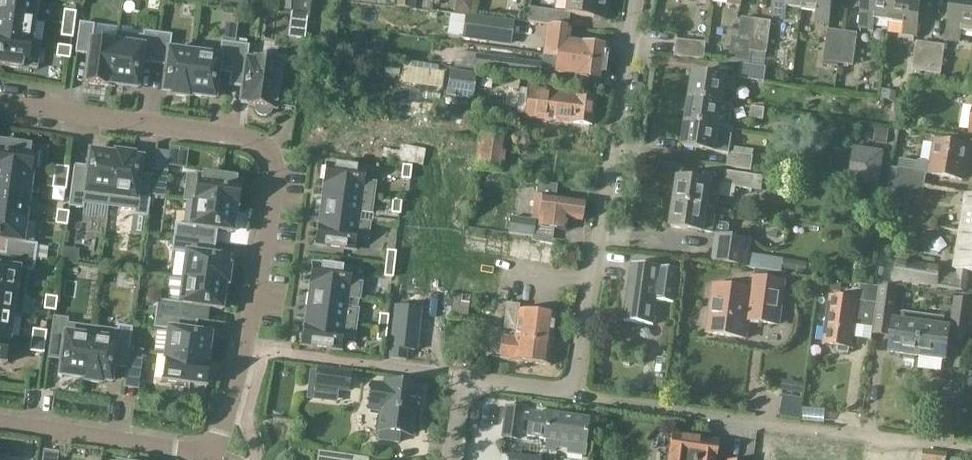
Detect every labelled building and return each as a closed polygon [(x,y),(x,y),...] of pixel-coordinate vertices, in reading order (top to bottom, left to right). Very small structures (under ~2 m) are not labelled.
[(33,20),(36,0),(0,0),(0,16),(33,20)] [(277,10),(300,13),(302,0),(278,0),(277,10)] [(300,14),(307,15),(308,15),(310,0),(302,0),(300,13),(300,14)] [(396,7),(410,9),(411,0),(398,0),(396,7)] [(566,13),(605,18),(608,0),(567,0),(566,13)] [(802,10),(804,0),(775,0),(772,15),(785,17),(786,8),(802,10)] [(802,10),(817,12),(816,22),(829,23),(832,0),(804,0),(802,10)] [(890,22),(893,0),(864,0),(860,28),(873,29),(874,20),(890,22)] [(890,22),(906,24),(904,34),(917,35),(922,0),(893,0),(890,22)] [(948,40),(960,41),(962,32),(971,33),(971,0),(953,0),(948,40)] [(528,7),(526,21),(554,25),(556,11),(528,7)] [(62,24),(74,26),(76,12),(64,11),(62,24)] [(462,14),(459,39),(508,45),(511,21),(462,14)] [(0,16),(0,39),(30,43),(30,42),(33,20),(0,16)] [(729,62),(742,64),(750,65),(756,19),(741,17),(738,37),(732,36),(729,62)] [(756,19),(750,65),(766,67),(773,21),(756,19)] [(73,39),(74,26),(62,24),(60,37),(73,39)] [(111,88),(112,85),(111,85),(118,34),(116,34),(117,28),(93,26),(80,24),(75,53),(89,55),(85,84),(111,88)] [(567,28),(546,25),(542,55),(549,56),(605,63),(608,47),(570,42),(572,29),(567,28)] [(823,62),(840,64),(844,32),(827,30),(823,62)] [(858,34),(844,32),(840,64),(853,66),(858,34)] [(118,34),(111,85),(112,85),(123,87),(126,86),(137,87),(139,74),(140,63),(153,64),(157,34),(144,33),(143,38),(118,34)] [(157,34),(153,64),(165,66),(164,77),(163,91),(172,92),(171,96),(189,98),(189,96),(188,96),(194,54),(168,51),(170,36),(157,34)] [(0,39),(0,67),(21,69),(21,68),(36,70),(40,43),(30,42),(30,43),(0,39)] [(676,57),(704,59),(706,43),(677,41),(676,57)] [(914,70),(927,72),(931,43),(917,42),(914,70)] [(218,73),(230,75),(235,45),(221,43),(219,58),(194,54),(188,96),(189,96),(201,98),(204,96),(214,98),(216,84),(217,84),(218,73)] [(944,45),(931,43),(927,72),(940,74),(944,45)] [(271,110),(275,110),(281,63),(254,59),(254,62),(246,61),(248,47),(235,45),(230,75),(229,86),(242,88),(240,103),(248,104),(248,106),(254,107),(255,112),(259,116),(264,117),(269,114),(271,110)] [(56,58),(70,60),(71,48),(57,46),(56,58)] [(539,79),(541,64),(475,55),(473,71),(539,79)] [(603,80),(605,63),(549,56),(548,65),(544,65),(542,79),(554,81),(555,74),(603,80)] [(766,67),(750,65),(742,64),(739,79),(764,82),(766,67)] [(450,70),(446,95),(472,99),(476,74),(450,70)] [(691,98),(723,102),(724,90),(735,91),(737,80),(726,78),(695,73),(691,98)] [(528,89),(525,116),(592,125),(595,97),(575,94),(575,95),(528,89)] [(897,92),(881,89),(880,99),(895,102),(897,92)] [(691,98),(687,123),(729,129),(733,104),(722,103),(723,102),(691,98)] [(765,109),(751,107),(750,118),(763,120),(765,109)] [(727,141),(729,129),(687,123),(683,147),(726,153),(727,141)] [(873,142),(887,144),(889,130),(876,128),(873,142)] [(899,168),(896,181),(924,185),(926,173),(962,179),(968,146),(966,145),(967,142),(967,141),(937,136),(937,140),(933,163),(919,161),(919,163),(917,171),(899,168)] [(31,175),(35,149),(29,149),(29,147),(0,143),(0,171),(31,175)] [(849,181),(877,185),(882,153),(854,149),(849,181)] [(147,217),(149,196),(152,176),(139,175),(141,161),(132,160),(132,156),(114,153),(114,156),(108,207),(134,211),(133,216),(147,217)] [(753,156),(729,153),(727,167),(751,171),(753,156)] [(83,204),(108,207),(114,156),(102,154),(100,156),(89,154),(87,168),(74,166),(69,207),(82,209),(83,204)] [(365,170),(325,165),(323,184),(325,184),(324,193),(373,198),(375,184),(364,183),(365,170)] [(400,180),(410,181),(411,167),(401,166),(400,180)] [(55,168),(54,178),(67,180),(69,170),(55,168)] [(28,198),(31,175),(0,171),(0,194),(28,198)] [(153,171),(152,176),(149,196),(163,198),(166,173),(153,171)] [(679,178),(675,203),(717,209),(719,196),(734,199),(736,188),(763,192),(765,178),(727,172),(725,185),(710,183),(679,178)] [(184,200),(194,202),(237,208),(241,182),(235,181),(235,180),(202,175),(202,176),(187,174),(184,200)] [(66,191),(67,180),(54,178),(52,189),(66,191)] [(896,182),(894,193),(907,195),(922,198),(924,185),(896,181),(896,182)] [(324,193),(320,217),(358,223),(359,212),(370,214),(373,198),(324,193)] [(25,220),(28,198),(0,194),(0,217),(25,220)] [(962,228),(971,229),(971,195),(967,194),(962,228)] [(390,214),(400,215),(401,201),(392,200),(390,214)] [(175,225),(173,238),(214,244),(216,231),(230,233),(231,222),(233,220),(235,208),(237,208),(194,202),(190,227),(175,225)] [(715,222),(717,209),(675,203),(671,227),(703,232),(717,234),(713,262),(746,267),(747,267),(749,254),(751,241),(728,237),(730,225),(715,222)] [(66,226),(68,212),(58,211),(56,225),(66,226)] [(25,220),(0,217),(0,241),(6,242),(5,254),(34,259),(36,245),(22,243),(25,220)] [(369,224),(358,223),(320,217),(319,227),(317,226),(314,245),(354,251),(356,238),(367,240),(369,224)] [(962,228),(955,268),(971,271),(971,229),(962,228)] [(186,254),(182,280),(224,286),(227,286),(229,268),(225,267),(226,259),(212,257),(214,244),(173,238),(172,252),(186,254)] [(386,251),(384,264),(394,265),(396,252),(386,251)] [(5,254),(0,254),(0,291),(24,294),(28,271),(32,272),(34,259),(5,254)] [(746,268),(755,269),(782,273),(784,259),(749,254),(747,267),(746,267),(746,268)] [(384,264),(383,278),(391,279),(393,279),(394,265),(384,264)] [(674,303),(679,270),(632,264),(624,321),(653,325),(656,301),(674,303)] [(311,284),(310,293),(348,299),(359,300),(361,284),(350,283),(351,271),(311,265),(309,284),(311,284)] [(746,338),(749,321),(778,325),(785,273),(782,273),(755,269),(752,290),(713,285),(707,333),(746,338)] [(157,302),(155,315),(192,320),(194,307),(205,309),(205,308),(219,310),(221,300),(223,297),(224,286),(182,280),(179,305),(157,302)] [(842,283),(832,282),(830,291),(841,293),(842,283)] [(848,353),(849,348),(852,348),(855,326),(874,328),(880,287),(860,285),(859,301),(830,297),(823,344),(838,346),(837,352),(848,353)] [(890,353),(918,357),(924,314),(902,312),(900,322),(894,321),(898,290),(880,287),(874,328),(873,332),(892,335),(890,353)] [(21,317),(24,294),(0,291),(0,314),(21,317)] [(310,293),(307,316),(356,322),(357,310),(346,309),(348,299),(310,293)] [(47,297),(45,310),(53,311),(55,298),(47,297)] [(924,314),(918,357),(946,360),(948,340),(968,342),(971,305),(971,299),(954,297),(950,328),(944,327),(946,317),(924,314)] [(21,317),(0,314),(0,336),(9,338),(12,317),(21,318),(21,317)] [(190,333),(192,320),(155,315),(154,328),(168,330),(164,355),(206,360),(207,348),(206,345),(207,335),(190,333)] [(379,315),(377,328),(387,329),(388,316),(387,316),(379,315)] [(353,340),(356,322),(307,316),(305,327),(303,327),(301,346),(341,351),(342,339),(353,340)] [(83,383),(84,383),(91,329),(65,326),(66,321),(52,319),(47,360),(61,362),(59,375),(70,376),(72,379),(83,381),(83,383)] [(125,370),(125,374),(127,375),(130,350),(132,328),(117,326),(117,328),(116,333),(91,329),(84,383),(101,385),(101,380),(110,381),(112,369),(125,370)] [(376,342),(385,343),(387,329),(377,328),(376,342)] [(664,328),(662,341),(671,342),(673,329),(664,328)] [(33,330),(31,341),(45,343),(46,331),(33,330)] [(9,338),(0,336),(0,364),(5,364),(9,338)] [(43,354),(45,343),(31,341),(30,352),(43,354)] [(130,350),(127,375),(140,376),(143,351),(130,350)] [(208,360),(206,360),(164,355),(161,382),(187,385),(186,389),(186,390),(187,392),(188,394),(189,396),(191,397),(192,398),(194,398),(196,398),(198,398),(200,397),(201,396),(203,394),(204,393),(204,391),(205,387),(208,360)] [(347,374),(316,370),(314,386),(345,391),(347,374)] [(600,388),(602,374),(592,372),(589,386),(600,388)] [(411,437),(418,385),(381,381),(381,384),(369,382),(365,409),(378,410),(375,431),(378,432),(376,440),(397,443),(398,434),(411,437)] [(655,383),(646,383),(645,394),(653,395),(655,383)] [(523,409),(507,407),(502,436),(518,438),(523,409)] [(477,427),(479,412),(470,411),(468,425),(477,427)] [(528,413),(525,437),(542,440),(542,442),(545,443),(545,447),(546,451),(550,453),(554,452),(557,449),(558,444),(585,448),(589,421),(545,414),(545,416),(528,413)] [(772,434),(752,432),(751,442),(758,442),(757,457),(767,458),(768,449),(771,449),(772,434)] [(671,435),(667,459),(715,459),(717,442),(671,435)] [(924,450),(899,447),(897,459),(947,459),(948,453),(924,450)]
